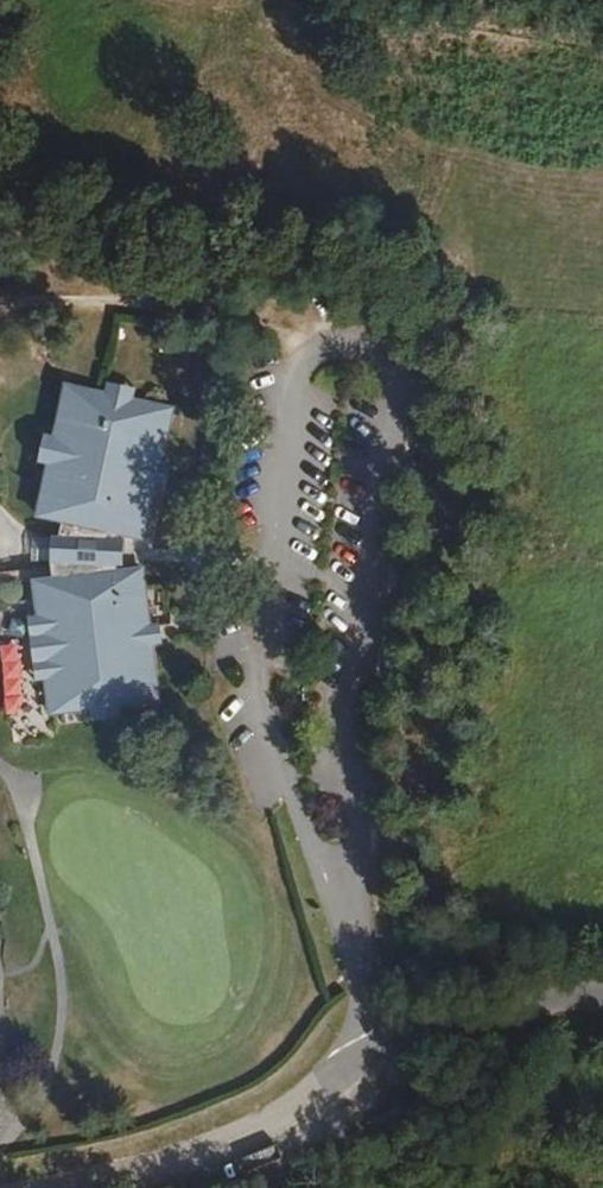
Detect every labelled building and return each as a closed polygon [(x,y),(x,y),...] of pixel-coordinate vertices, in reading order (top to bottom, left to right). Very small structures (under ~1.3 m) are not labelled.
[(163,463),(176,406),(136,397),(107,391),(66,381),(54,434),(48,463),(37,516),(63,522),(61,535),(53,535),(53,537),(52,559),(52,563),(54,576),(34,578),(38,615),(46,680),(50,715),(92,709),(121,706),(162,702),(155,644),(153,623),(145,566),(119,569),(119,565),(125,565),(126,538),(120,537),(120,534),(147,539),(159,482),(163,463)] [(138,387),(109,381),(107,391),(136,397),(138,387)] [(48,463),(54,434),(46,432),(40,462),(48,463)] [(168,484),(172,465),(163,463),(159,482),(168,484)] [(52,559),(53,537),(34,537),(33,559),(52,559)] [(46,680),(38,615),(30,615),(37,680),(46,680)] [(165,643),(163,622),(153,623),(155,644),(165,643)] [(9,716),(26,716),(24,647),(7,648),(9,716)] [(123,717),(121,706),(92,709),(94,721),(123,717)] [(442,1133),(437,1120),(418,1127),(423,1140),(442,1133)]
